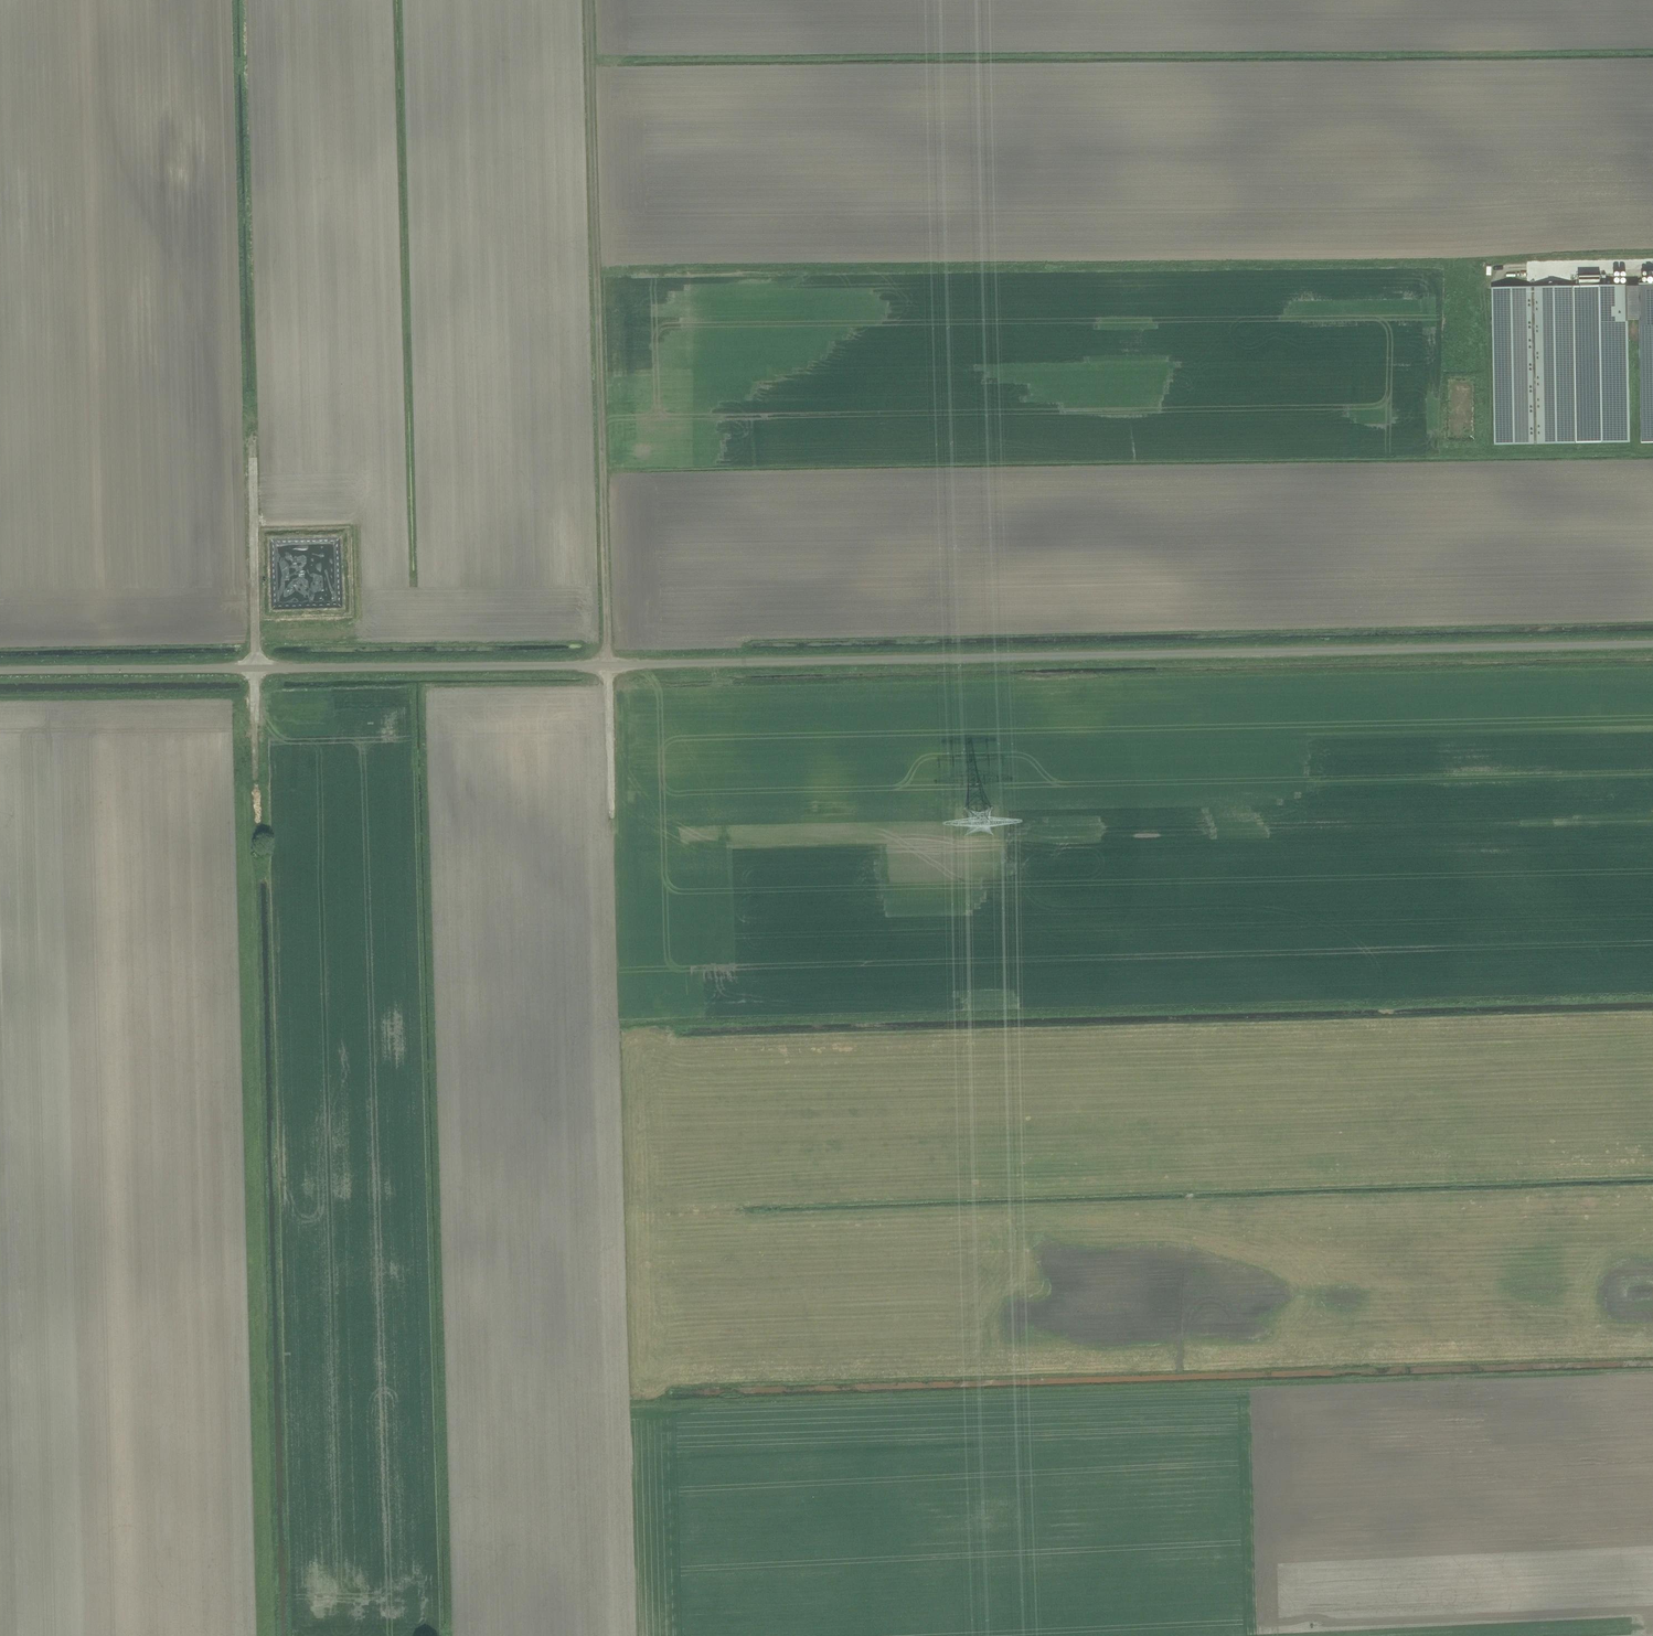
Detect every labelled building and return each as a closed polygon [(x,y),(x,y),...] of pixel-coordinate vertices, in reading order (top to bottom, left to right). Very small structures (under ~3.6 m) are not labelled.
[(1630,441),(1627,286),(1624,286),(1624,285),(1621,285),(1621,287),(1492,289),(1495,444),(1630,441)] [(1627,287),(1628,320),(1640,320),(1642,441),(1652,441),(1652,286),(1641,286),(1627,287)]
